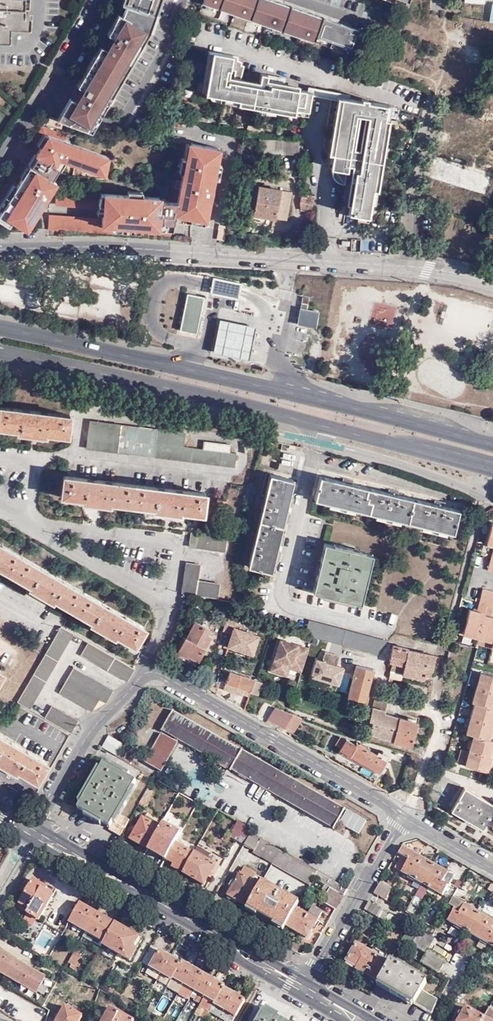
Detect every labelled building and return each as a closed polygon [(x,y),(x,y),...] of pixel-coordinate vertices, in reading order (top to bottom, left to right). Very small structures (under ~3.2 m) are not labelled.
[(11,28),(12,25),(16,25),(29,26),(29,14),(23,14),(23,0),(0,0),(0,39),(10,39),(11,34),(11,28)] [(104,109),(109,111),(116,98),(112,95),(135,57),(139,59),(147,46),(142,43),(149,32),(153,34),(160,15),(155,14),(160,0),(126,0),(121,15),(118,13),(112,26),(107,34),(112,37),(108,44),(105,48),(100,45),(77,86),(82,88),(78,95),(75,100),(70,97),(57,119),(65,121),(91,131),(104,109)] [(254,0),(222,0),(219,9),(248,19),(254,0)] [(288,5),(274,0),(257,0),(251,20),(280,30),(288,5)] [(282,31),(312,41),(320,16),(305,11),(291,6),(282,31)] [(314,42),(350,54),(359,29),(323,17),(314,42)] [(238,58),(213,53),(210,67),(208,81),(206,94),(226,98),(239,100),(253,103),(268,106),(281,108),(295,111),(309,113),(312,93),(284,88),(270,86),(270,87),(266,87),(266,88),(228,81),(227,83),(225,83),(227,69),(230,70),(236,71),(235,79),(241,80),(244,66),(242,66),(242,63),(238,61),(238,58)] [(259,83),(266,85),(268,76),(261,74),(259,83)] [(266,85),(266,87),(270,87),(270,86),(284,88),(286,79),(268,76),(266,85)] [(235,79),(229,77),(228,81),(266,88),(266,87),(266,85),(259,83),(241,80),(235,79)] [(368,218),(370,205),(371,197),(373,191),(375,177),(377,162),(379,148),(382,134),(384,120),(387,106),(342,98),(339,112),(337,126),(335,139),(332,153),(330,167),(330,169),(332,169),(333,173),(333,175),(334,177),(335,179),(336,181),(338,183),(340,184),(342,185),(344,185),(355,115),(368,117),(359,169),(358,169),(357,173),(355,173),(352,192),(348,214),(368,218)] [(62,128),(65,121),(57,119),(51,116),(49,123),(62,128)] [(48,134),(65,140),(67,135),(42,126),(27,150),(35,154),(48,134)] [(105,176),(109,156),(65,140),(48,134),(35,154),(35,155),(37,156),(31,166),(29,165),(0,213),(0,220),(9,226),(12,222),(27,231),(57,182),(52,179),(59,168),(56,166),(60,160),(105,176)] [(172,175),(181,177),(188,141),(179,139),(172,175)] [(303,149),(303,140),(292,140),(285,149),(303,149)] [(102,220),(101,225),(172,230),(175,215),(207,221),(221,147),(188,141),(181,177),(180,180),(176,201),(167,200),(161,200),(161,197),(103,193),(102,206),(102,220)] [(490,173),(432,158),(428,175),(485,190),(490,173)] [(29,165),(20,160),(0,192),(0,213),(29,165)] [(172,178),(167,200),(176,201),(180,180),(172,178)] [(289,219),(292,191),(258,187),(255,215),(289,219)] [(102,206),(103,193),(56,190),(55,203),(102,206)] [(316,194),(303,192),(302,202),(314,203),(316,194)] [(101,225),(102,220),(49,216),(48,230),(145,235),(145,228),(101,225)] [(201,295),(185,292),(177,329),(194,332),(201,295)] [(299,307),(305,308),(307,297),(301,295),(299,307)] [(368,325),(392,329),(396,305),(372,302),(368,325)] [(315,310),(305,308),(299,307),(295,322),(312,326),(315,310)] [(251,324),(217,317),(210,349),(245,356),(251,324)] [(70,414),(0,406),(0,427),(18,429),(18,432),(46,435),(46,433),(68,435),(70,414)] [(86,448),(234,467),(235,454),(229,453),(230,445),(204,441),(203,449),(182,447),(184,433),(89,421),(86,448)] [(269,571),(291,479),(268,473),(246,565),(269,571)] [(457,528),(462,505),(322,474),(317,495),(457,528)] [(202,514),(205,493),(63,475),(60,497),(82,499),(82,502),(109,505),(110,503),(153,509),(153,511),(179,514),(180,511),(202,514)] [(225,508),(226,500),(217,498),(216,507),(225,508)] [(225,550),(228,536),(191,531),(191,533),(190,545),(225,550)] [(360,598),(371,549),(322,539),(311,587),(360,598)] [(146,626),(0,543),(0,567),(30,585),(29,587),(52,601),(54,598),(91,620),(90,622),(114,636),(116,634),(134,645),(146,626)] [(187,561),(184,590),(219,595),(221,581),(199,578),(202,562),(187,561)] [(492,604),(492,590),(484,587),(481,600),(487,602),(492,604)] [(484,614),(487,602),(481,600),(478,612),(484,614)] [(484,614),(491,616),(492,610),(492,604),(487,602),(484,614)] [(491,616),(484,614),(478,612),(470,610),(465,631),(478,634),(492,639),(492,617),(491,616)] [(232,633),(238,617),(226,614),(222,630),(232,633)] [(312,636),(379,653),(380,650),(388,640),(302,616),(298,632),(312,636)] [(208,633),(210,629),(196,621),(187,638),(185,637),(178,651),(187,656),(188,654),(199,659),(211,636),(208,633)] [(17,702),(30,709),(73,632),(61,625),(17,702)] [(259,634),(237,627),(234,636),(231,635),(228,644),(253,652),(259,634)] [(492,646),(492,639),(478,634),(477,641),(492,646)] [(289,669),(301,673),(308,647),(279,638),(269,671),(287,677),(289,669)] [(127,681),(135,668),(89,641),(82,654),(127,681)] [(425,671),(431,673),(435,656),(407,650),(408,648),(393,645),(389,662),(392,662),(403,665),(402,671),(402,673),(423,678),(424,676),(425,671)] [(317,659),(312,676),(338,684),(344,668),(337,665),(340,656),(325,651),(322,661),(317,659)] [(359,655),(357,664),(373,668),(375,659),(359,655)] [(403,665),(392,662),(390,669),(402,671),(403,665)] [(365,700),(373,668),(357,664),(348,696),(365,700)] [(105,703),(112,691),(74,668),(60,691),(92,710),(99,699),(105,703)] [(253,680),(254,678),(230,669),(224,687),(242,694),(245,687),(250,689),(253,680)] [(465,767),(487,773),(492,757),(490,756),(492,748),(492,746),(492,739),(492,738),(492,677),(481,673),(473,702),(474,702),(467,732),(474,734),(469,753),(465,767)] [(261,683),(253,680),(250,689),(249,693),(257,696),(261,683)] [(377,689),(372,707),(384,710),(389,692),(377,689)] [(44,717),(71,733),(77,721),(51,705),(44,717)] [(384,713),(384,710),(372,707),(369,720),(372,721),(369,733),(377,735),(377,736),(393,740),(400,717),(384,713)] [(286,724),(290,713),(273,708),(268,719),(285,726),(286,724)] [(336,828),(347,809),(245,749),(245,751),(176,711),(165,730),(234,770),(235,768),(336,828)] [(298,717),(290,713),(286,724),(294,727),(298,717)] [(417,722),(400,717),(393,740),(411,745),(417,722)] [(164,771),(180,743),(164,733),(147,761),(164,771)] [(100,747),(113,755),(120,742),(107,734),(100,747)] [(46,762),(0,735),(0,763),(15,772),(16,770),(35,781),(46,762)] [(382,750),(379,756),(347,737),(346,739),(340,735),(335,744),(342,747),(340,749),(379,772),(389,754),(382,750)] [(457,765),(465,767),(469,753),(461,751),(457,765)] [(107,828),(120,835),(129,819),(117,812),(135,780),(103,761),(75,807),(108,826),(107,828)] [(25,791),(29,783),(9,774),(5,782),(25,791)] [(149,785),(138,804),(145,808),(148,802),(149,802),(156,789),(149,785)] [(464,787),(451,810),(483,829),(487,822),(492,826),(492,804),(464,787)] [(341,823),(361,834),(369,821),(349,810),(341,823)] [(146,820),(157,826),(161,819),(150,813),(146,820)] [(148,849),(150,847),(160,828),(160,827),(157,826),(146,820),(142,817),(130,839),(148,849)] [(181,833),(163,822),(160,827),(160,828),(150,847),(153,848),(154,846),(168,854),(175,842),(181,833)] [(249,839),(251,834),(252,833),(253,830),(244,824),(240,822),(234,830),(249,839)] [(272,863),(273,862),(280,851),(251,834),(249,839),(245,845),(254,851),(253,852),(262,857),(272,863)] [(184,869),(194,853),(175,842),(168,854),(166,859),(172,863),(173,863),(184,869)] [(198,845),(194,852),(207,859),(211,853),(198,845)] [(413,852),(402,845),(397,854),(400,856),(399,857),(401,859),(396,867),(416,879),(422,882),(443,894),(447,886),(448,884),(443,881),(448,873),(433,864),(418,856),(414,865),(408,861),(413,852)] [(150,847),(148,849),(166,859),(168,854),(154,846),(153,848),(150,847)] [(273,862),(311,883),(314,878),(317,872),(280,851),(273,862)] [(194,852),(194,853),(184,869),(183,872),(204,883),(209,875),(214,877),(220,867),(207,859),(194,852)] [(270,867),(272,863),(262,857),(259,860),(270,867)] [(183,872),(184,869),(173,863),(171,865),(183,872)] [(245,866),(241,873),(251,879),(255,873),(245,866)] [(250,902),(260,884),(251,879),(241,873),(238,872),(233,879),(235,881),(228,894),(248,906),(250,902)] [(314,878),(331,888),(344,895),(348,889),(317,872),(314,878)] [(424,883),(416,879),(412,886),(419,890),(424,883)] [(45,891),(47,889),(33,880),(17,907),(26,913),(22,921),(32,927),(36,919),(39,920),(53,896),(45,891)] [(285,927),(286,925),(297,907),(304,895),(299,892),(295,900),(262,881),(260,884),(250,902),(248,906),(285,927)] [(382,881),(375,893),(385,900),(392,887),(382,881)] [(336,909),(344,895),(331,888),(323,901),(336,909)] [(453,911),(459,915),(464,905),(451,898),(447,905),(454,909),(453,911)] [(379,917),(383,910),(380,908),(370,901),(369,901),(365,908),(378,916),(379,917)] [(80,903),(79,905),(92,913),(90,915),(94,917),(96,913),(96,912),(80,903)] [(86,930),(94,917),(90,915),(92,913),(79,905),(70,920),(86,930)] [(453,911),(448,921),(492,947),(492,935),(488,932),(492,924),(492,922),(464,905),(459,915),(453,911)] [(308,913),(297,907),(286,925),(308,937),(322,912),(312,907),(308,913)] [(377,919),(383,922),(389,913),(383,910),(379,917),(378,916),(377,919)] [(96,913),(94,917),(96,918),(97,916),(113,925),(114,922),(96,912),(96,913)] [(104,940),(113,925),(97,916),(96,918),(94,917),(86,930),(104,940)] [(70,920),(68,923),(85,932),(86,930),(70,920)] [(138,936),(114,922),(113,925),(104,940),(102,943),(102,945),(129,960),(136,949),(133,947),(138,936)] [(52,953),(61,932),(45,925),(36,946),(52,953)] [(104,940),(86,930),(85,932),(102,943),(104,940)] [(429,949),(436,938),(420,931),(412,945),(425,953),(420,962),(438,972),(445,959),(429,949)] [(361,935),(356,943),(365,949),(370,940),(361,935)] [(410,943),(404,939),(399,947),(406,950),(410,943)] [(353,967),(356,969),(367,950),(365,949),(356,943),(345,962),(353,967)] [(146,973),(157,979),(170,956),(150,945),(140,962),(149,967),(146,973)] [(378,956),(367,950),(356,969),(367,975),(378,956)] [(46,978),(0,951),(0,972),(37,993),(46,978)] [(72,970),(79,958),(73,955),(68,964),(70,965),(69,968),(72,970)] [(157,979),(167,986),(173,977),(181,962),(170,956),(157,979)] [(367,975),(377,982),(389,963),(378,956),(367,975)] [(391,959),(389,963),(377,982),(430,1012),(438,999),(414,985),(419,976),(391,959)] [(173,977),(183,983),(192,967),(182,961),(181,962),(173,977)] [(144,976),(146,973),(149,967),(140,962),(136,970),(144,976)] [(203,973),(192,967),(183,983),(194,989),(203,973)] [(199,992),(204,995),(213,979),(203,973),(194,989),(189,997),(194,1000),(199,992)] [(178,992),(183,983),(173,977),(167,986),(178,992)] [(224,985),(213,979),(204,995),(200,1003),(199,1005),(204,1008),(201,1015),(205,1018),(209,1011),(223,987),(224,985)] [(107,993),(118,1000),(121,995),(122,993),(111,987),(107,993)] [(218,1006),(225,1009),(234,994),(223,987),(209,1011),(213,1014),(218,1006)] [(199,992),(194,1000),(200,1003),(204,995),(199,992)] [(234,994),(225,1009),(220,1017),(219,1018),(223,1020),(226,1020),(227,1020),(233,1020),(245,1000),(234,994)] [(121,995),(118,1000),(129,1006),(132,1002),(121,995)] [(82,1015),(65,1005),(56,1020),(78,1020),(82,1015)] [(218,1006),(213,1014),(220,1017),(225,1009),(218,1006)] [(483,1017),(466,1007),(458,1020),(481,1020),(483,1017)] [(491,1020),(492,1020),(492,1012),(492,1011),(488,1008),(487,1011),(483,1017),(491,1020)] [(120,1013),(118,1015),(109,1010),(102,1020),(132,1020),(120,1013)] [(263,1010),(257,1020),(282,1020),(263,1010)] [(153,1011),(149,1018),(155,1020),(161,1020),(163,1017),(153,1011)]
